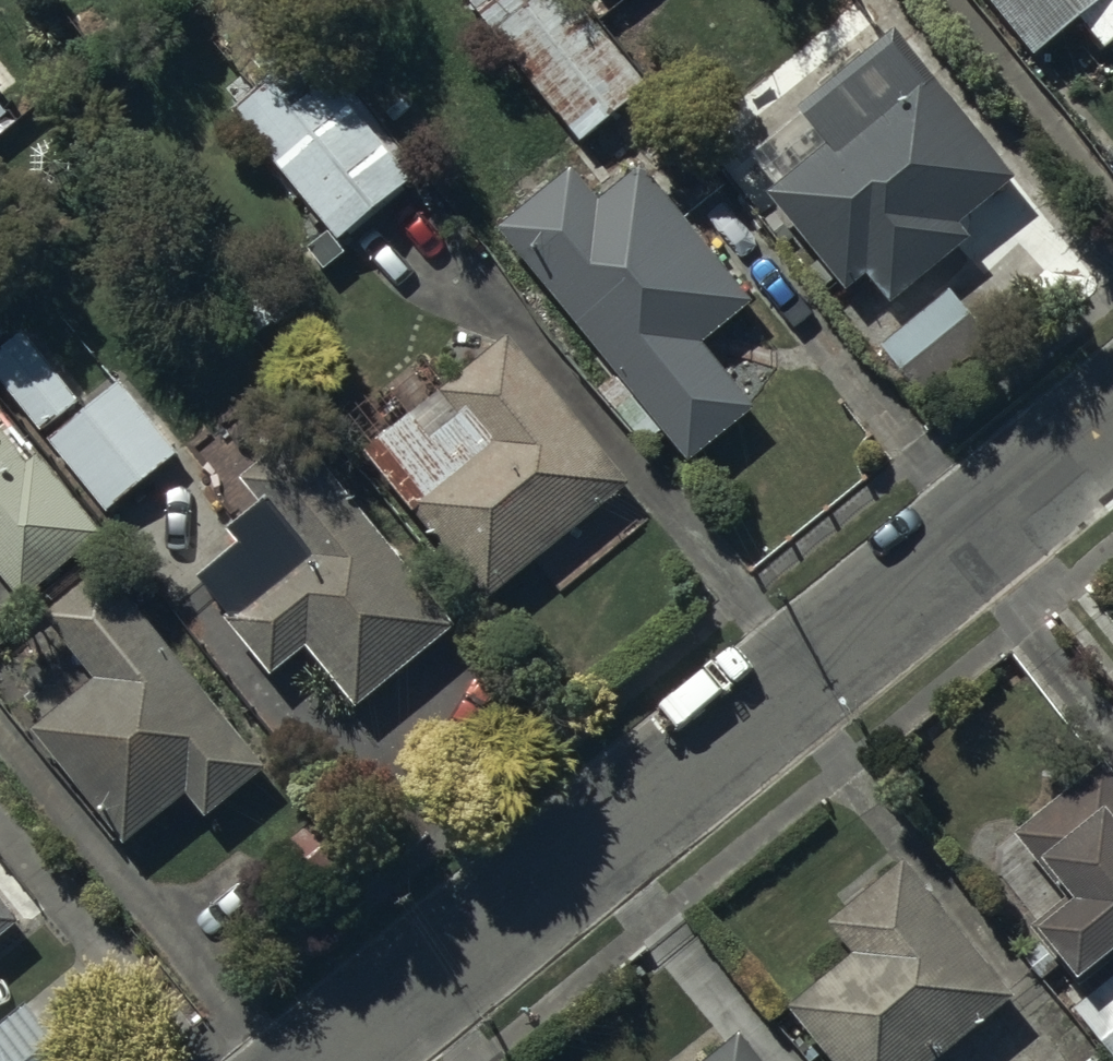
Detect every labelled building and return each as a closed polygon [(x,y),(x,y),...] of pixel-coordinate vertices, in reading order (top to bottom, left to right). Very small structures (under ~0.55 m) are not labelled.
[(579,145),(645,89),(570,0),(467,0),(579,145)] [(1033,58),(1081,20),(1105,49),(1112,43),(1112,0),(987,0),(1033,58)] [(827,146),(766,195),(847,294),(869,277),(892,305),(971,241),(960,227),(1017,181),(896,32),(797,111),(827,146)] [(316,43),(233,106),(338,242),(419,177),(316,43)] [(598,203),(572,171),(498,230),(618,377),(598,392),(642,446),(661,431),(688,464),(754,410),(702,345),(752,305),(641,168),(598,203)] [(43,430),(88,391),(30,324),(0,350),(0,380),(43,430)] [(412,416),(365,453),(484,603),(629,488),(509,337),(441,392),(460,416),(431,439),(412,416)] [(125,380),(118,386),(49,443),(107,514),(184,451),(125,380)] [(20,601),(101,535),(36,456),(30,461),(0,425),(0,576),(20,601)] [(461,624),(297,436),(244,480),(264,505),(227,536),(239,551),(202,581),(231,616),(224,621),(271,678),(306,649),(356,710),(461,624)] [(264,771),(104,571),(46,618),(94,681),(30,729),(124,847),(187,796),(205,819),(264,771)] [(1081,983),(1112,957),(1112,775),(1103,763),(1016,834),(1075,905),(1040,934),(1081,983)] [(831,1060),(938,1060),(1027,986),(986,933),(972,945),(904,863),(830,926),(854,955),(789,1010),(831,1060)] [(18,924),(0,902),(0,939),(18,924)] [(27,1008),(0,1028),(0,1060),(67,1060),(27,1008)] [(742,1036),(711,1060),(762,1060),(742,1036)]
